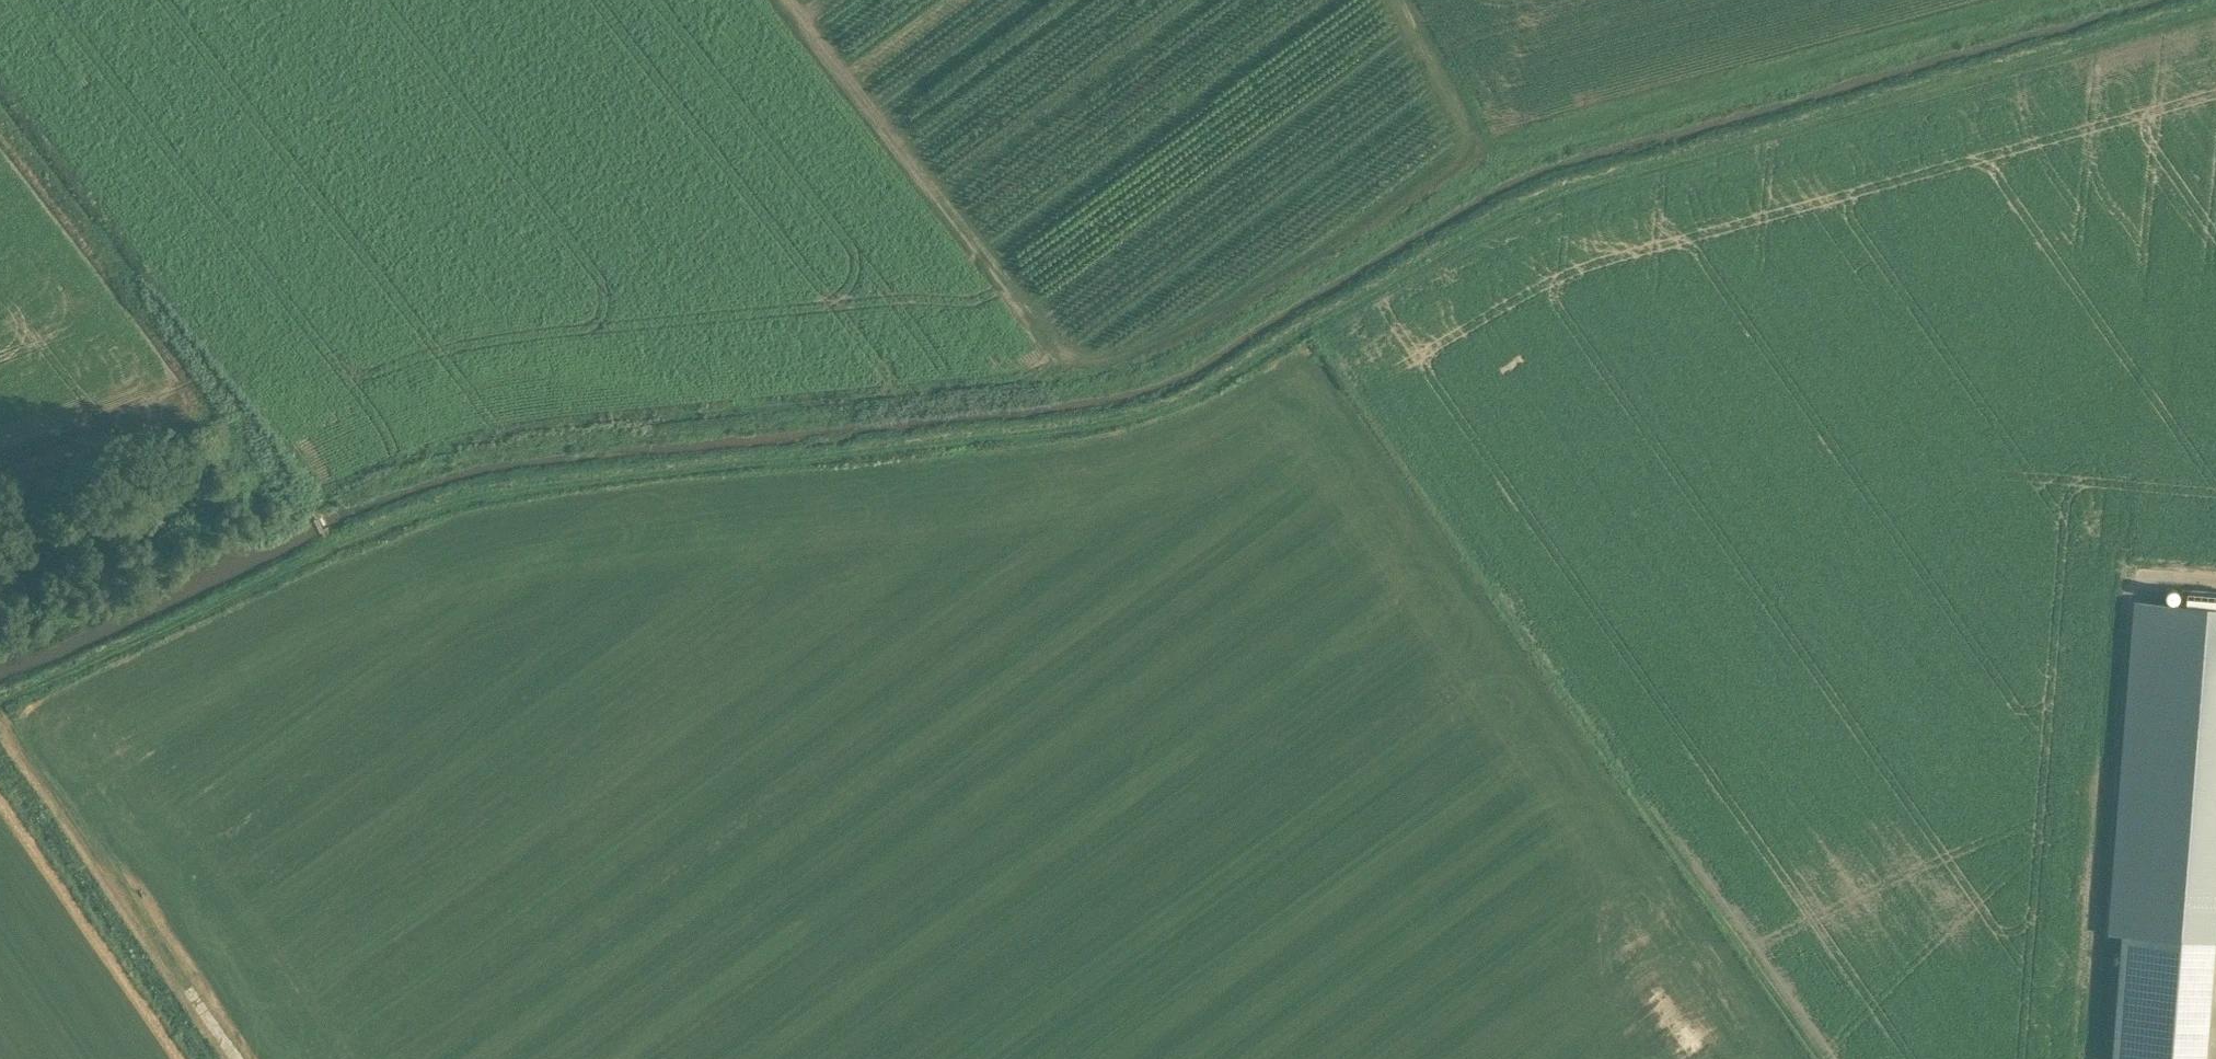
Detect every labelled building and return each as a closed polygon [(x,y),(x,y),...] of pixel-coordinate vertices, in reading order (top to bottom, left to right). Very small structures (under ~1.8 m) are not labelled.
[(2111,1058),(2204,1058),(2214,941),(2215,917),(2215,611),(2148,607),(2111,1058)]
